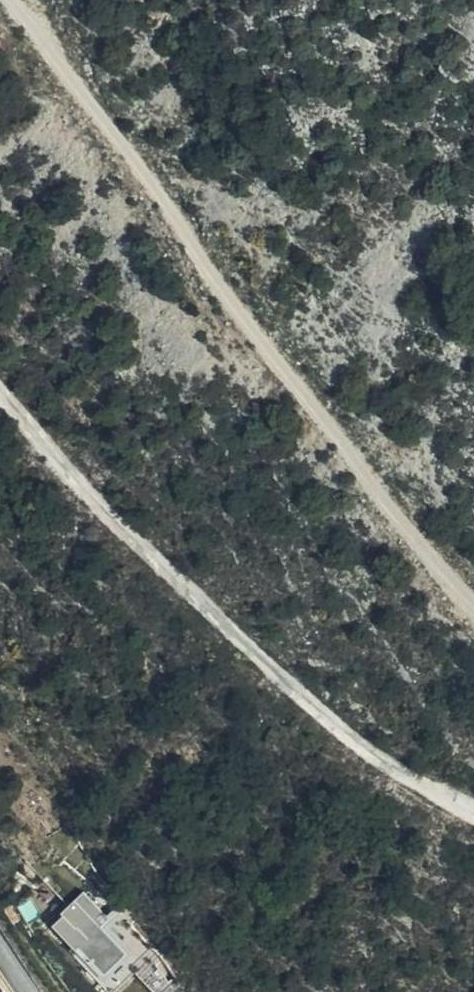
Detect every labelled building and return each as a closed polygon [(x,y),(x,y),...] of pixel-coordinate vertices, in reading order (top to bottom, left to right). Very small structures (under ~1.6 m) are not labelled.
[(179,974),(118,907),(110,914),(87,889),(65,909),(69,912),(58,922),(78,944),(75,947),(115,990),(138,969),(159,991),(172,991),(181,984),(179,974)]
